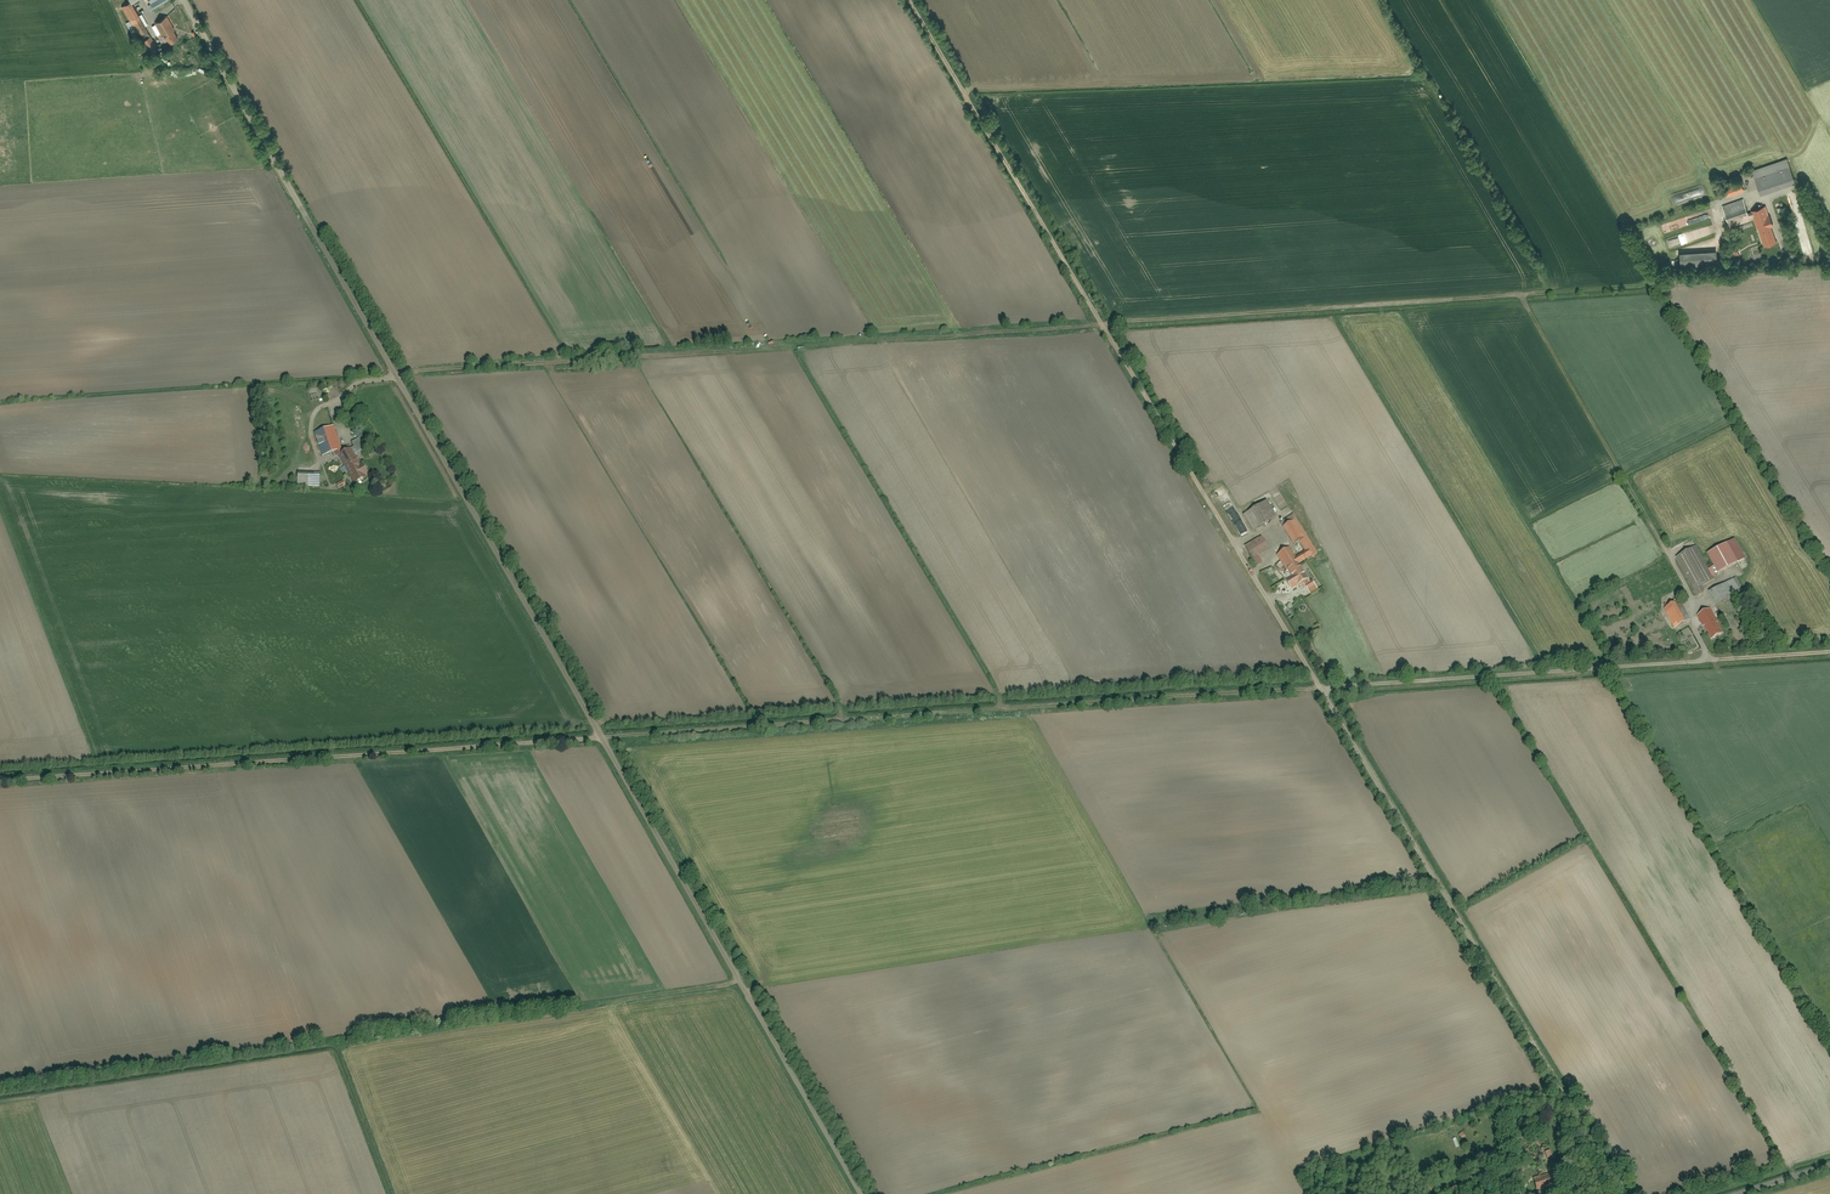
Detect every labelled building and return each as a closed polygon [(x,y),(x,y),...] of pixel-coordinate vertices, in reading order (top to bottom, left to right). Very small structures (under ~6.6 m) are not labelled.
[(132,2),(121,8),(137,35),(148,29),(132,2)] [(167,17),(155,24),(167,44),(179,37),(167,17)] [(152,36),(143,41),(151,55),(160,51),(152,36)] [(1753,170),(1761,194),(1795,184),(1788,159),(1753,170)] [(1754,219),(1764,248),(1777,243),(1765,207),(1748,213),(1744,199),(1723,206),(1728,223),(1742,219),(1743,223),(1754,219)] [(334,427),(314,432),(321,456),(341,450),(334,427)] [(353,447),(351,449),(353,454),(364,449),(363,449),(359,439),(351,443),(353,447)] [(365,478),(364,477),(367,476),(361,464),(358,465),(350,450),(338,457),(353,485),(365,478)] [(297,473),(297,486),(320,486),(320,473),(297,473)] [(336,486),(338,490),(345,486),(343,482),(336,486)] [(1243,515),(1252,531),(1274,517),(1264,501),(1243,515)] [(1293,545),(1298,541),(1303,549),(1295,555),(1290,547),(1277,556),(1290,577),(1284,581),(1291,591),(1309,579),(1299,563),(1309,557),(1310,558),(1319,553),(1294,515),(1280,524),(1293,545)] [(1261,537),(1244,547),(1251,561),(1269,550),(1261,537)] [(1727,544),(1707,555),(1718,573),(1738,562),(1727,544)] [(1690,551),(1676,559),(1698,597),(1704,594),(1701,588),(1709,583),(1690,551)] [(1709,593),(1716,606),(1741,593),(1734,580),(1709,593)] [(1306,586),(1309,591),(1316,587),(1313,582),(1306,586)] [(1677,603),(1664,610),(1675,630),(1688,623),(1677,603)] [(1709,609),(1697,617),(1712,640),(1724,633),(1709,609)] [(1549,1151),(1536,1154),(1541,1172),(1554,1168),(1549,1151)] [(1534,1179),(1537,1190),(1558,1185),(1556,1174),(1534,1179)]
